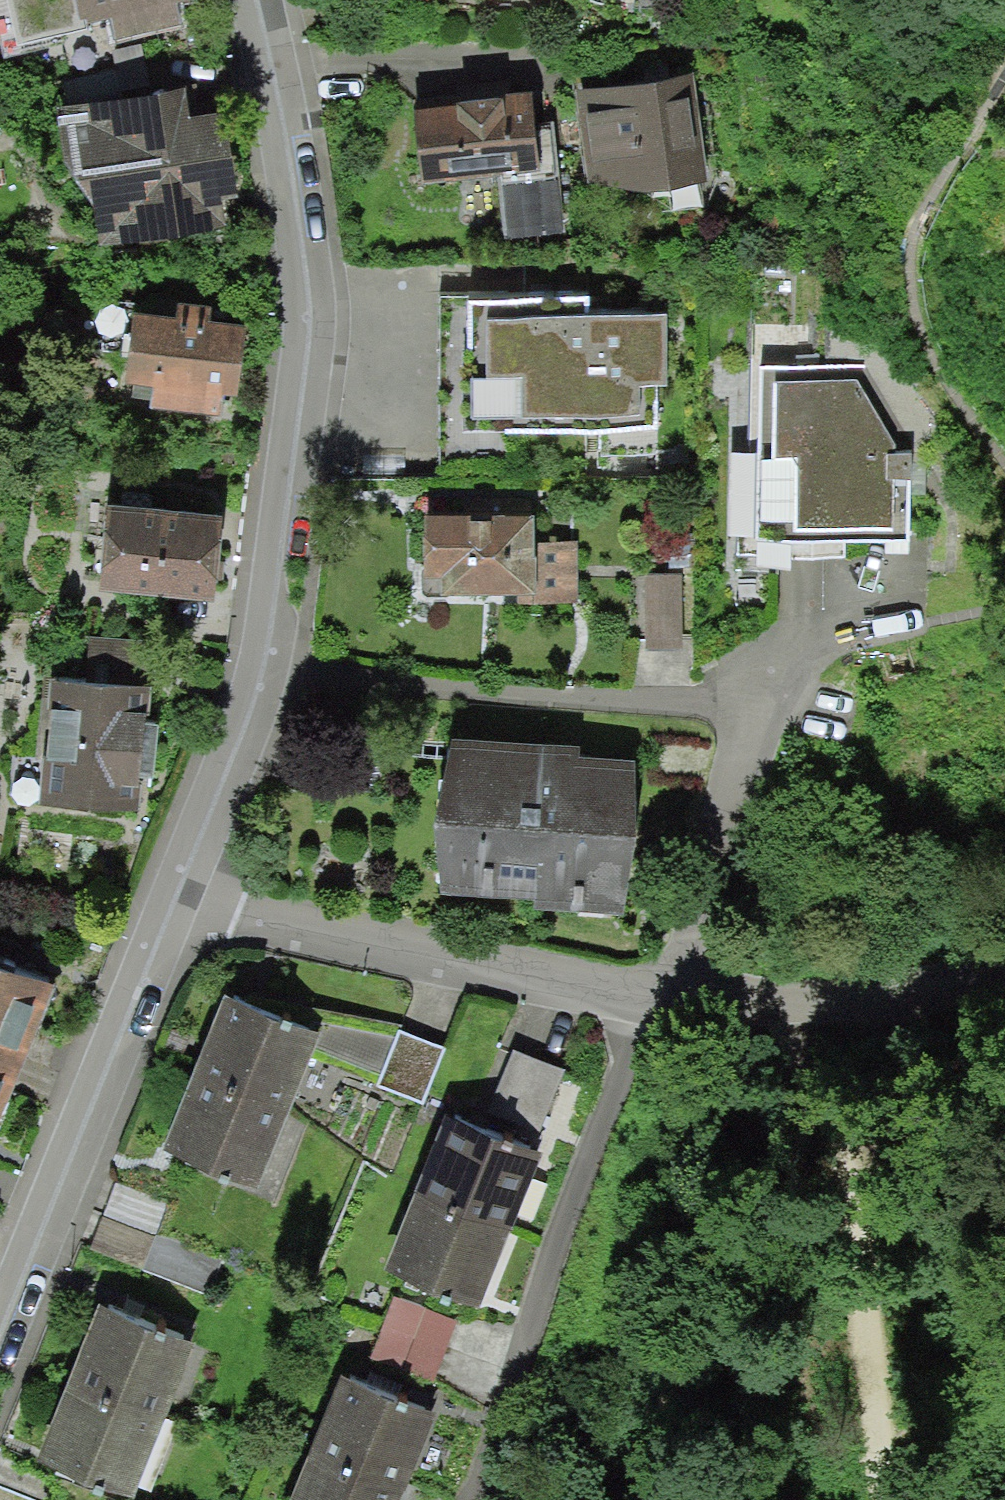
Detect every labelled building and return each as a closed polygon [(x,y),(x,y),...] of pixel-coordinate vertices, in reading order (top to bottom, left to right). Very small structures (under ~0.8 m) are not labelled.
[(88,17),(110,12),(118,44),(185,29),(179,0),(84,0),(88,17)] [(690,68),(574,91),(589,167),(670,189),(712,181),(690,68)] [(189,74),(60,96),(69,150),(104,196),(99,239),(228,218),(224,193),(239,190),(224,98),(194,103),(189,74)] [(540,94),(418,109),(427,184),(502,175),(510,238),(558,232),(540,94)] [(592,292),(472,292),(473,413),(635,412),(635,378),(666,378),(666,308),(592,309),(592,292)] [(178,314),(139,309),(128,394),(231,407),(242,322),(213,318),(215,303),(180,298),(178,314)] [(858,369),(769,368),(767,535),(911,537),(912,459),(858,369)] [(234,509),(114,494),(103,579),(223,594),(234,509)] [(540,511),(424,511),(424,589),(517,590),(517,601),(578,601),(578,537),(540,537),(540,511)] [(695,575),(645,573),(643,647),(692,649),(695,575)] [(87,677),(54,675),(44,813),(132,819),(145,641),(90,637),(87,677)] [(588,743),(456,732),(443,886),(627,902),(639,758),(587,754),(588,743)] [(0,958),(0,1146),(60,979),(0,958)] [(317,1029),(223,997),(195,1072),(291,1108),(310,1059),(422,1107),(444,1049),(396,1030),(392,1037),(317,1029)] [(562,1068),(510,1051),(489,1113),(541,1130),(562,1068)] [(289,1114),(194,1077),(166,1150),(261,1186),(289,1114)] [(544,1150),(449,1115),(390,1272),(485,1307),(544,1150)] [(234,1227),(118,1182),(91,1252),(206,1297),(234,1227)] [(457,1325),(388,1301),(369,1355),(438,1379),(457,1325)] [(196,1345),(105,1307),(42,1457),(133,1495),(196,1345)] [(348,1370),(297,1499),(397,1499),(435,1405),(348,1370)]
